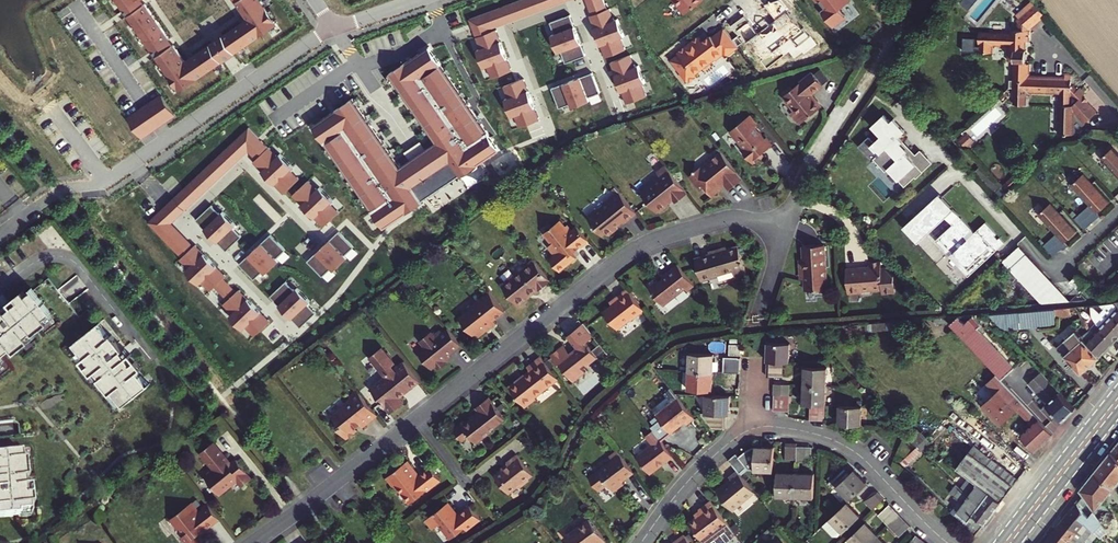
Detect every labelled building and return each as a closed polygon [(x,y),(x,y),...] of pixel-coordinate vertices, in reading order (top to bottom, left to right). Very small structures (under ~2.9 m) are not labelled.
[(179,91),(277,24),(261,0),(235,0),(248,18),(185,62),(143,0),(118,0),(179,91)] [(495,30),(494,27),(565,0),(517,0),(469,18),(476,37),(495,30)] [(592,15),(608,9),(605,0),(586,0),(592,15)] [(685,13),(702,0),(676,0),(685,13)] [(738,30),(747,43),(752,40),(765,57),(760,61),(766,69),(789,53),(794,59),(814,43),(783,0),(778,0),(767,4),(777,18),(758,34),(749,22),(738,30)] [(849,0),(832,0),(833,2),(821,11),(827,18),(833,25),(845,16),(840,8),(850,1),(849,0)] [(1020,22),(1019,30),(1028,30),(1028,28),(1044,14),(1034,2),(1027,9),(1028,10),(1017,20),(1020,22)] [(592,15),(590,16),(605,57),(626,49),(611,8),(608,9),(592,15)] [(571,15),(550,22),(565,64),(586,56),(571,15)] [(739,45),(725,27),(713,37),(711,34),(703,41),(699,35),(677,52),(678,53),(671,59),(688,81),(697,75),(694,71),(714,56),(718,56),(723,53),(726,55),(739,45)] [(495,30),(476,37),(492,78),(512,71),(497,29),(495,30)] [(1014,32),(982,31),(982,42),(983,42),(982,50),(994,51),(994,43),(1013,44),(1013,48),(1011,48),(1010,60),(1015,60),(1014,94),(1015,94),(1015,104),(1027,105),(1027,95),(1029,95),(1029,92),(1062,93),(1061,106),(1060,106),(1058,129),(1064,130),(1069,131),(1069,130),(1074,130),(1099,109),(1084,92),(1087,89),(1083,84),(1079,87),(1075,81),(1073,81),(1074,73),(1067,73),(1067,77),(1030,75),(1030,63),(1026,63),(1026,61),(1027,61),(1027,57),(1029,57),(1029,53),(1028,53),(1028,49),(1027,49),(1027,41),(1031,41),(1031,31),(1028,30),(1019,30),(1014,29),(1014,32)] [(389,74),(436,143),(423,151),(419,145),(409,152),(413,158),(400,167),(353,98),(313,125),(384,229),(424,202),(422,200),(458,176),(460,178),(500,151),(429,47),(389,74)] [(632,55),(611,62),(626,104),(647,96),(632,55)] [(813,72),(793,87),(791,85),(783,91),(785,94),(783,95),(794,109),(790,112),(800,123),(821,106),(811,93),(823,84),(813,72)] [(551,88),(558,108),(600,94),(593,73),(551,88)] [(524,78),(503,86),(519,127),(539,120),(524,78)] [(145,107),(130,118),(142,136),(158,125),(175,114),(162,96),(145,107)] [(871,136),(860,146),(875,161),(877,158),(888,170),(891,168),(907,185),(917,176),(919,177),(926,170),(911,155),(914,153),(903,142),(905,140),(901,136),(907,130),(895,117),(892,120),(886,114),(873,125),(883,135),(876,142),(871,136)] [(738,140),(745,149),(743,150),(747,156),(755,166),(765,157),(763,154),(774,146),(768,138),(766,140),(756,127),(759,124),(752,116),(745,121),(741,124),(732,131),(739,139),(738,140)] [(968,132),(960,139),(967,147),(975,140),(968,132)] [(918,153),(905,140),(903,142),(914,153),(911,155),(926,170),(935,161),(923,148),(918,153)] [(271,146),(255,161),(285,193),(301,178),(271,146)] [(1115,147),(1103,157),(1117,173),(1117,151),(1115,147)] [(722,150),(713,157),(701,166),(701,165),(697,168),(694,168),(694,171),(690,174),(698,185),(701,189),(704,186),(710,195),(719,188),(718,187),(724,182),(725,184),(729,188),(743,178),(722,150)] [(687,192),(667,165),(658,172),(661,176),(653,182),(652,180),(640,190),(646,198),(645,199),(647,202),(648,201),(651,205),(655,210),(658,208),(659,210),(667,203),(666,202),(672,198),(675,201),(687,192)] [(1099,212),(1111,202),(1085,174),(1074,184),(1099,212)] [(309,180),(293,196),(323,228),(339,212),(309,180)] [(620,190),(616,193),(604,202),(606,204),(597,211),(595,208),(586,215),(599,232),(601,236),(605,233),(608,236),(616,229),(617,225),(622,221),(624,224),(637,214),(620,190)] [(996,250),(1005,242),(1000,237),(998,239),(995,235),(997,234),(986,222),(977,230),(979,232),(977,233),(940,193),(904,227),(918,243),(946,217),(953,224),(954,224),(939,238),(967,269),(990,248),(994,252),(996,250)] [(1041,213),(1067,242),(1078,232),(1052,203),(1041,213)] [(212,204),(196,219),(226,251),(242,236),(212,204)] [(576,228),(570,233),(569,234),(564,228),(564,229),(558,222),(542,235),(551,245),(546,248),(553,257),(547,261),(557,273),(574,260),(570,255),(587,242),(576,228)] [(996,250),(994,252),(990,248),(967,269),(939,238),(954,224),(953,224),(936,240),(969,276),(996,250)] [(307,261),(323,277),(355,246),(339,230),(307,261)] [(240,264),(255,280),(287,249),(272,233),(240,264)] [(824,264),(823,264),(821,241),(800,243),(801,256),(796,256),(797,268),(802,268),(802,277),(803,287),(825,286),(824,275),(825,275),(824,264)] [(196,244),(180,259),(210,291),(226,276),(196,244)] [(745,272),(739,253),(738,246),(737,244),(727,247),(718,249),(718,247),(707,250),(708,252),(694,256),(700,277),(708,275),(708,277),(716,275),(715,273),(732,269),(734,275),(745,272)] [(1072,301),(1020,246),(1004,261),(1044,303),(1072,301)] [(530,259),(497,285),(514,306),(534,290),(535,291),(547,281),(530,259)] [(860,264),(844,266),(846,290),(859,289),(859,290),(859,292),(869,291),(869,288),(880,287),(880,289),(893,288),(892,278),(895,275),(892,272),(884,266),(878,267),(878,259),(865,260),(865,265),(860,266),(860,264)] [(661,276),(657,280),(668,299),(683,287),(688,294),(695,288),(675,262),(659,274),(661,276)] [(1087,284),(1077,273),(1071,280),(1070,280),(1080,290),(1087,284)] [(668,299),(657,280),(655,278),(654,275),(644,283),(661,305),(668,299)] [(286,282),(270,297),(301,329),(317,314),(286,282)] [(614,300),(609,303),(601,310),(613,326),(627,316),(628,317),(641,307),(624,286),(611,296),(614,300)] [(10,348),(14,353),(28,341),(25,337),(31,332),(33,335),(41,328),(39,325),(45,320),(44,318),(51,313),(34,290),(27,295),(23,291),(8,302),(12,307),(6,312),(4,309),(0,311),(0,356),(10,348)] [(239,291),(223,306),(253,338),(270,323),(239,291)] [(483,327),(491,320),(502,312),(486,292),(466,308),(468,310),(457,319),(474,340),(486,330),(483,327)] [(1082,292),(1072,301),(1089,300),(1082,292)] [(1114,342),(1117,337),(1117,302),(1090,306),(1091,316),(1099,328),(1114,342)] [(1088,313),(1088,306),(1077,307),(1078,310),(1077,311),(1080,317),(1082,316),(1081,314),(1088,313)] [(1077,307),(1071,308),(1081,326),(1058,347),(1082,373),(1100,356),(1083,337),(1090,331),(1082,316),(1080,317),(1077,311),(1078,310),(1077,307)] [(1055,318),(1071,316),(1071,308),(1055,309),(1055,318)] [(1056,325),(1055,318),(1055,309),(989,314),(1003,329),(1056,325)] [(957,317),(951,323),(1002,379),(1014,368),(977,328),(981,324),(973,315),(964,324),(957,317)] [(48,323),(45,320),(39,325),(41,328),(48,323)] [(494,324),(491,320),(483,327),(486,330),(494,324)] [(591,334),(581,320),(565,333),(574,345),(567,351),(561,343),(547,353),(554,363),(556,361),(563,371),(563,375),(567,375),(570,380),(583,370),(579,364),(583,361),(584,363),(594,355),(596,357),(605,351),(598,342),(590,348),(584,340),(591,334)] [(887,322),(864,324),(865,332),(892,330),(892,327),(887,322)] [(100,324),(74,344),(90,365),(85,369),(91,377),(96,373),(101,379),(98,381),(110,396),(112,394),(123,408),(148,388),(138,374),(142,370),(131,356),(126,359),(121,354),(124,351),(113,337),(110,338),(100,324)] [(1083,337),(1100,356),(1114,342),(1099,328),(1092,336),(1090,331),(1083,337)] [(442,337),(440,333),(438,331),(432,336),(428,332),(417,341),(422,347),(415,353),(416,354),(414,356),(420,363),(422,361),(428,369),(432,366),(435,369),(443,363),(442,363),(440,360),(446,355),(459,345),(448,332),(442,337)] [(598,342),(591,334),(584,340),(590,348),(598,342)] [(790,344),(767,343),(766,377),(773,378),(774,378),(782,378),(783,362),(790,362),(790,344)] [(740,356),(740,344),(729,344),(728,355),(740,356)] [(417,380),(401,361),(391,369),(389,365),(392,363),(378,346),(366,356),(382,376),(368,388),(388,413),(401,403),(394,395),(401,390),(403,392),(417,380)] [(688,372),(713,373),(714,354),(689,352),(688,372)] [(526,367),(529,370),(530,371),(519,380),(518,380),(508,388),(525,408),(536,399),(535,397),(556,380),(557,379),(540,356),(526,367)] [(724,373),(739,374),(740,358),(725,358),(724,373)] [(804,367),(803,385),(825,386),(826,368),(804,367)] [(530,371),(529,370),(518,379),(518,380),(519,380),(530,371)] [(1052,420),(1059,414),(1063,419),(1075,408),(1042,371),(1029,383),(1040,395),(1039,396),(1047,405),(1042,409),(1052,420)] [(712,391),(713,373),(688,372),(687,390),(712,391)] [(724,373),(717,373),(716,386),(723,386),(723,388),(738,389),(739,374),(724,373)] [(1034,451),(1053,434),(1002,379),(997,373),(989,381),(993,386),(992,387),(996,392),(982,405),(1000,425),(1017,409),(1032,425),(1020,436),(1034,451)] [(789,385),(774,384),(774,395),(789,396),(789,385)] [(825,386),(803,385),(802,403),(810,404),(825,405),(825,386)] [(347,400),(342,404),(343,406),(340,408),(329,417),(337,428),(335,430),(343,441),(354,431),(353,429),(358,425),(360,428),(375,416),(354,391),(346,398),(347,400)] [(729,415),(730,396),(705,395),(704,413),(700,413),(712,429),(725,429),(726,415),(729,415)] [(788,411),(789,396),(774,395),(773,411),(788,411)] [(659,417),(670,432),(671,433),(685,422),(687,424),(695,418),(677,396),(670,401),(668,398),(653,410),(658,415),(657,415),(659,417)] [(478,410),(475,412),(475,414),(469,418),(470,418),(461,425),(460,424),(453,430),(461,440),(468,435),(474,443),(490,430),(489,429),(503,418),(487,397),(475,407),(478,410)] [(927,404),(923,400),(915,408),(919,412),(927,404)] [(824,420),(825,405),(810,404),(809,420),(824,420)] [(838,425),(861,426),(862,406),(838,405),(838,425)] [(649,425),(653,430),(661,440),(670,432),(659,417),(649,425)] [(928,436),(931,441),(950,424),(945,419),(935,429),(928,436)] [(661,440),(653,430),(646,435),(653,444),(637,457),(649,473),(673,456),(661,440)] [(974,445),(961,434),(956,440),(969,451),(974,445)] [(931,441),(928,436),(916,447),(920,451),(931,441)] [(213,442),(199,453),(210,467),(212,469),(203,476),(218,496),(228,487),(227,486),(235,479),(241,487),(250,481),(243,472),(244,471),(236,460),(229,465),(227,462),(228,461),(213,442)] [(785,459),(796,460),(797,447),(797,444),(786,443),(785,459)] [(986,466),(1013,487),(1016,483),(1018,480),(974,445),(969,451),(961,461),(956,468),(969,478),(978,485),(978,484),(981,485),(985,479),(979,474),(986,466)] [(773,472),(774,447),(755,446),(755,447),(752,448),(750,448),(749,449),(748,450),(745,451),(739,456),(736,453),(728,460),(737,471),(738,472),(739,473),(746,467),(748,469),(753,470),(753,471),(773,472)] [(796,460),(796,462),(803,462),(804,447),(797,447),(796,460)] [(812,447),(804,447),(803,462),(811,462),(812,447)] [(899,463),(903,467),(920,451),(916,447),(899,463)] [(951,450),(945,457),(956,468),(961,461),(951,450)] [(634,473),(618,451),(610,456),(613,461),(589,479),(599,492),(608,484),(614,492),(624,485),(622,482),(634,473)] [(23,514),(23,512),(32,511),(31,505),(34,504),(32,495),(27,495),(25,479),(28,479),(26,460),(22,460),(21,452),(0,454),(0,517),(23,514)] [(1095,513),(1117,483),(1117,457),(1112,452),(1080,492),(1084,497),(1094,512),(1095,513)] [(506,461),(508,464),(502,468),(494,475),(507,492),(517,484),(519,487),(529,479),(527,476),(531,473),(516,453),(506,461)] [(428,466),(418,474),(415,476),(412,471),(414,469),(405,459),(384,476),(393,487),(395,485),(408,502),(438,478),(428,466)] [(849,501),(867,484),(853,470),(852,472),(846,466),(828,482),(834,489),(836,487),(849,501)] [(1007,496),(1013,487),(986,466),(979,474),(985,479),(1007,496)] [(203,476),(212,469),(210,467),(201,474),(203,476)] [(251,480),(244,471),(243,472),(250,481),(251,480)] [(739,473),(738,472),(737,471),(730,477),(733,481),(718,493),(733,512),(756,493),(739,473)] [(776,496),(794,497),(796,472),(777,471),(776,496)] [(814,473),(796,472),(794,497),(813,498),(814,473)] [(969,478),(960,489),(971,499),(980,506),(981,505),(993,515),(1007,496),(985,479),(981,485),(978,484),(978,485),(969,478)] [(228,487),(218,496),(219,497),(236,483),(240,488),(241,487),(235,479),(227,486),(228,487)] [(960,489),(956,485),(949,494),(953,497),(960,489)] [(960,489),(953,497),(959,502),(951,513),(975,536),(993,515),(981,505),(980,506),(971,499),(960,489)] [(865,501),(873,510),(884,499),(878,493),(874,493),(865,501)] [(447,501),(425,519),(431,528),(438,523),(449,538),(463,527),(465,529),(479,518),(469,505),(457,514),(447,501)] [(702,514),(697,518),(689,523),(704,542),(728,524),(710,501),(699,509),(700,511),(702,514)] [(218,519),(207,504),(200,509),(201,510),(198,512),(190,502),(168,519),(174,527),(177,527),(178,528),(183,534),(180,537),(185,542),(202,542),(203,542),(198,535),(197,534),(200,531),(201,532),(218,519)] [(847,502),(829,519),(842,533),(861,516),(847,502)] [(1091,517),(1078,504),(1072,512),(1075,514),(1073,517),(1080,523),(1082,520),(1085,523),(1086,524),(1095,533),(1102,524),(1095,513),(1094,512),(1091,517)] [(878,515),(888,526),(900,516),(889,505),(878,515)] [(1066,524),(1077,533),(1085,523),(1082,520),(1080,523),(1073,517),(1075,514),(1072,512),(1064,521),(1067,522),(1066,524)] [(900,516),(888,526),(899,537),(910,526),(900,516)] [(566,537),(570,542),(607,542),(590,519),(566,537)] [(1067,522),(1064,521),(1052,536),(1057,541),(1062,535),(1069,540),(1070,542),(1077,533),(1066,524),(1067,522)] [(848,539),(851,542),(870,542),(878,535),(866,522),(848,539)] [(685,535),(674,542),(691,542),(685,535)] [(1069,540),(1062,535),(1057,541),(1052,536),(1047,542),(1066,542),(1069,540)]
